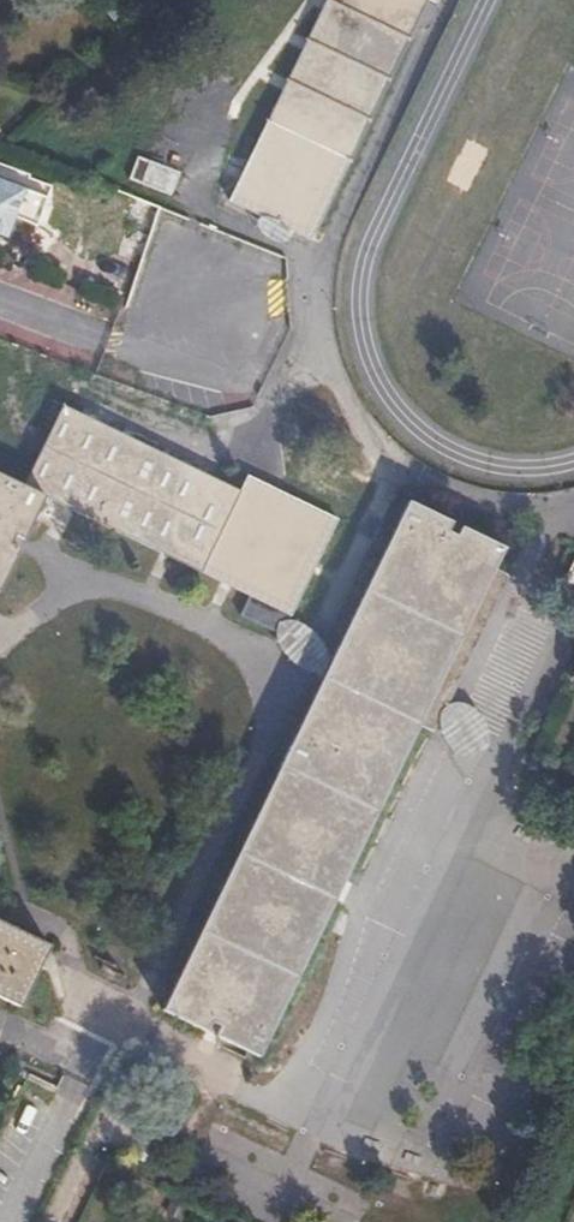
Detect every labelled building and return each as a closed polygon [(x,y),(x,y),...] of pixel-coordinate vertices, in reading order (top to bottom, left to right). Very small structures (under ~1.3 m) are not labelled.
[(298,235),(304,220),(322,228),(426,4),(435,8),(439,0),(329,0),(232,204),(298,235)] [(136,160),(129,185),(173,197),(180,172),(136,160)] [(21,204),(0,195),(0,258),(21,204)] [(132,266),(138,268),(157,209),(133,199),(124,221),(135,226),(131,238),(127,237),(117,267),(130,271),(132,266)] [(304,220),(298,235),(315,243),(322,228),(304,220)] [(244,474),(237,488),(64,405),(24,486),(0,475),(0,588),(46,497),(286,614),(332,516),(244,474)] [(480,558),(489,536),(405,499),(175,1010),(257,1046),(432,662),(447,668),(494,564),(480,558)] [(0,921),(0,996),(15,1004),(45,943),(0,921)]
